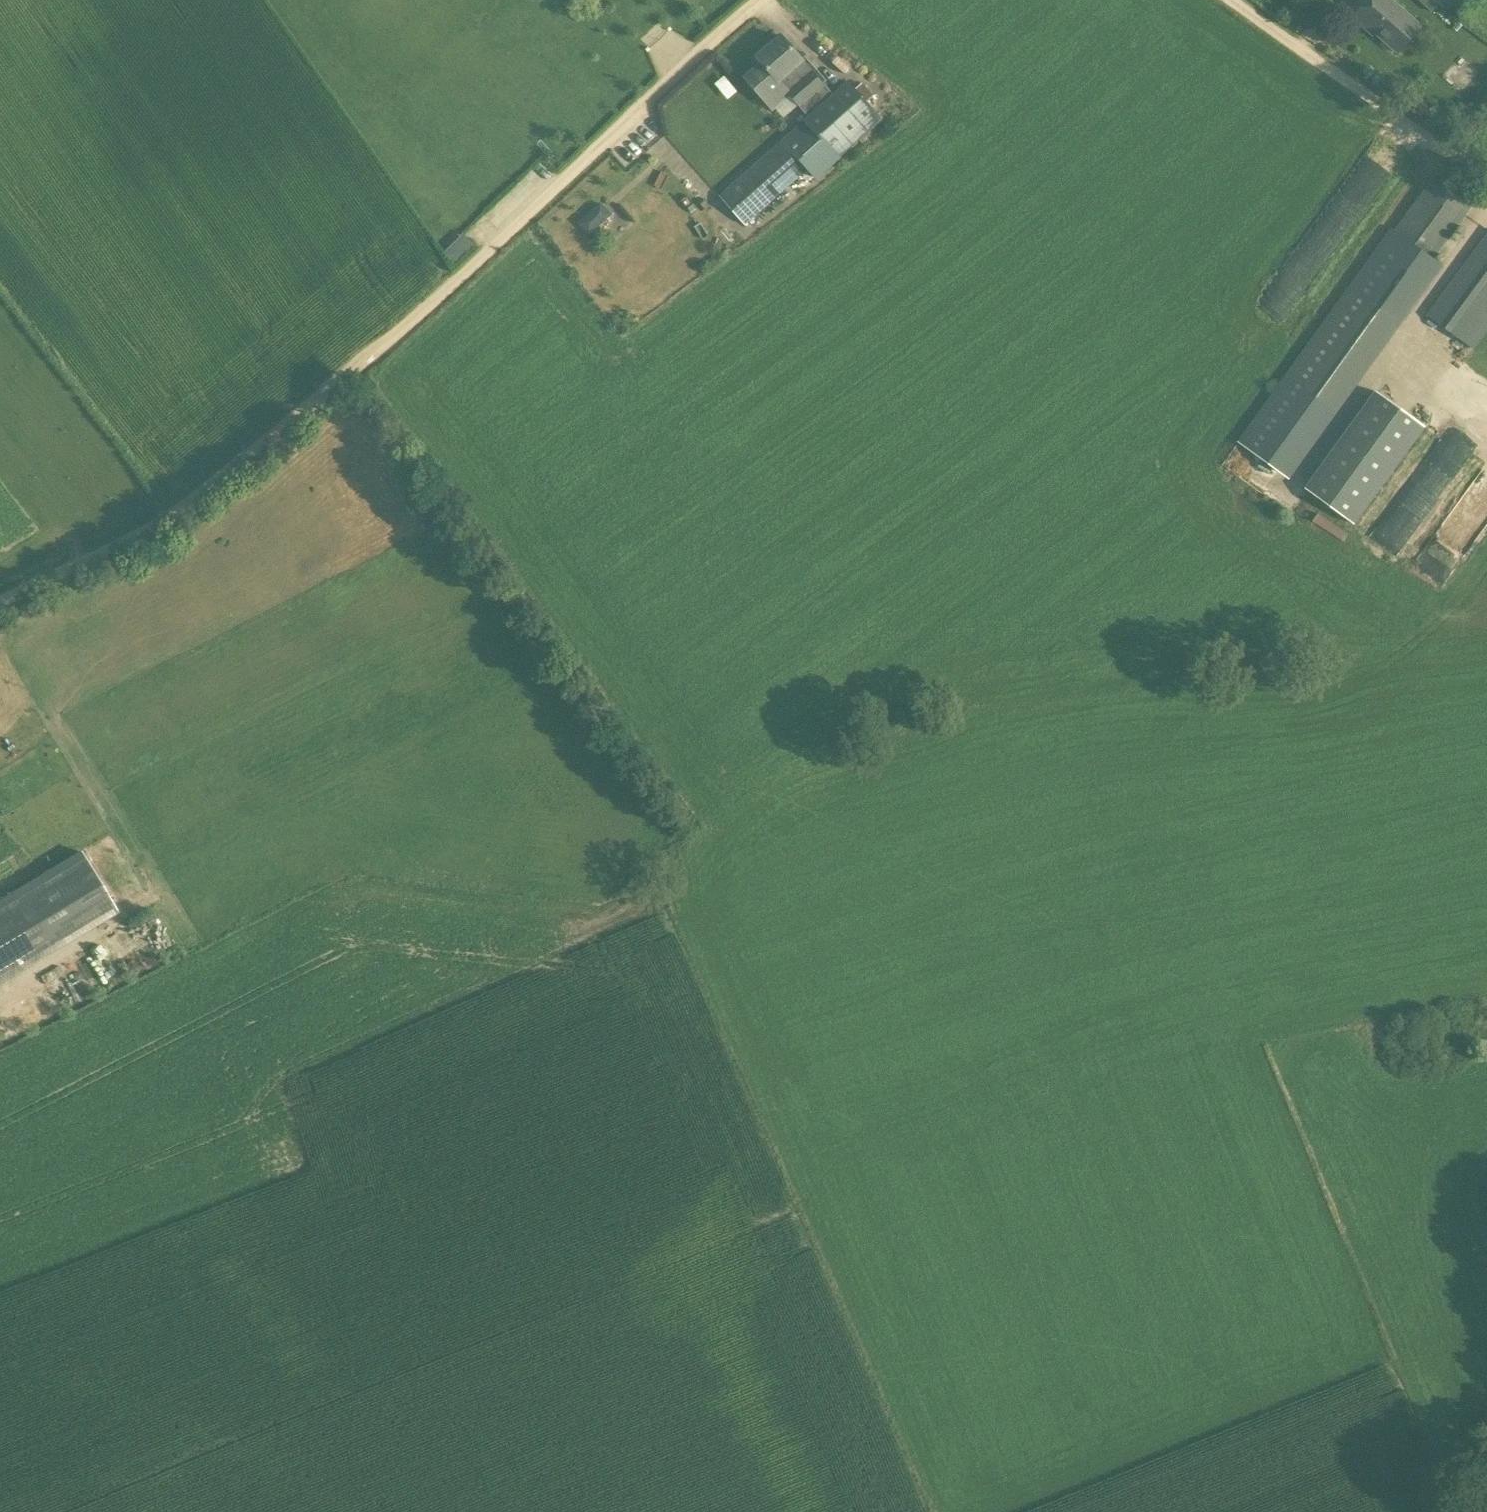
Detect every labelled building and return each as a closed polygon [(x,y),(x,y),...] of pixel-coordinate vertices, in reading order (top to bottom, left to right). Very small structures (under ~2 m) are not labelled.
[(1353,18),(1366,29),(1369,26),(1396,52),(1420,25),(1393,0),(1369,0),(1353,18)] [(748,79),(773,108),(775,110),(791,96),(808,115),(718,195),(744,225),(782,192),(790,202),(880,120),(847,80),(832,94),(823,84),(827,81),(805,55),(801,58),(782,36),(758,58),(764,64),(748,79)] [(1336,414),(1399,326),(1442,266),(1432,259),(1472,206),(1432,177),(1394,230),(1390,227),(1345,289),(1347,290),(1324,323),(1284,377),(1238,442),(1290,479),(1336,414)] [(574,222),(586,234),(608,214),(596,201),(574,222)] [(459,231),(439,251),(452,264),(472,245),(459,231)] [(1426,316),(1473,348),(1486,330),(1486,231),(1426,316)] [(1354,523),(1425,426),(1375,390),(1305,488),(1354,523)] [(1472,552),(1486,526),(1486,465),(1450,532),(1456,535),(1453,542),(1472,552)] [(0,897),(0,976),(114,908),(79,850),(0,897)] [(54,1006),(48,996),(0,1026),(0,1040),(54,1006)]
